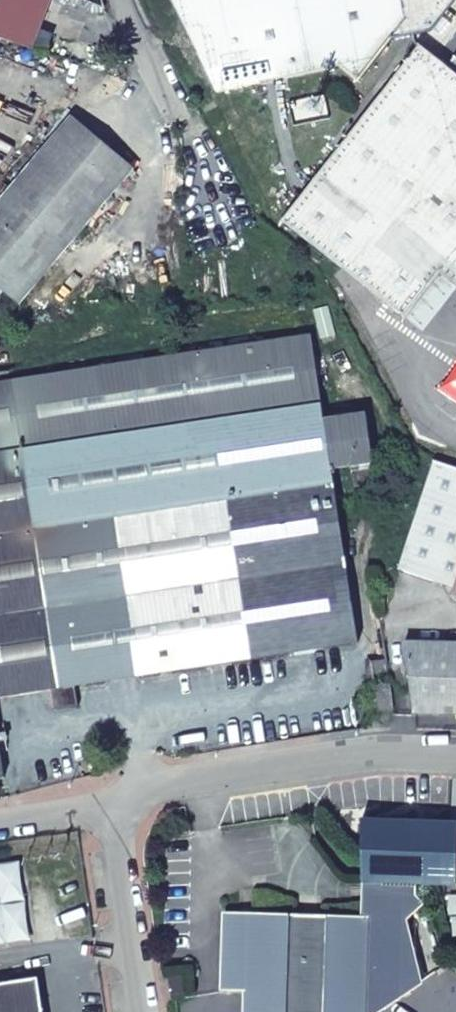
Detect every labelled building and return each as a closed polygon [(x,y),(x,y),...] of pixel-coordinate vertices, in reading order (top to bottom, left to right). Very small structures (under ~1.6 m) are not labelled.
[(34,50),(53,0),(0,0),(0,39),(34,50)] [(219,92),(344,63),(353,70),(365,78),(397,35),(435,26),(455,2),(455,0),(173,0),(219,92)] [(405,318),(423,331),(455,289),(455,57),(447,67),(421,46),(283,222),(405,318)] [(0,200),(0,287),(18,303),(132,169),(71,116),(0,200)] [(365,412),(323,419),(309,336),(0,383),(0,697),(357,641),(332,470),(373,462),(365,412)] [(436,462),(400,569),(455,587),(455,468),(436,462)] [(414,713),(455,714),(455,643),(406,642),(414,713)] [(381,711),(394,709),(390,685),(377,687),(381,711)] [(364,820),(364,883),(369,883),(368,918),(229,913),(227,993),(251,994),(250,1011),(382,1011),(384,1011),(385,986),(401,985),(403,917),(416,903),(416,881),(455,883),(455,823),(364,820)] [(37,972),(0,977),(0,1011),(42,1011),(37,972)] [(177,1004),(189,1002),(185,978),(174,981),(177,1004)] [(400,1000),(401,985),(385,986),(384,1011),(400,1000)]
